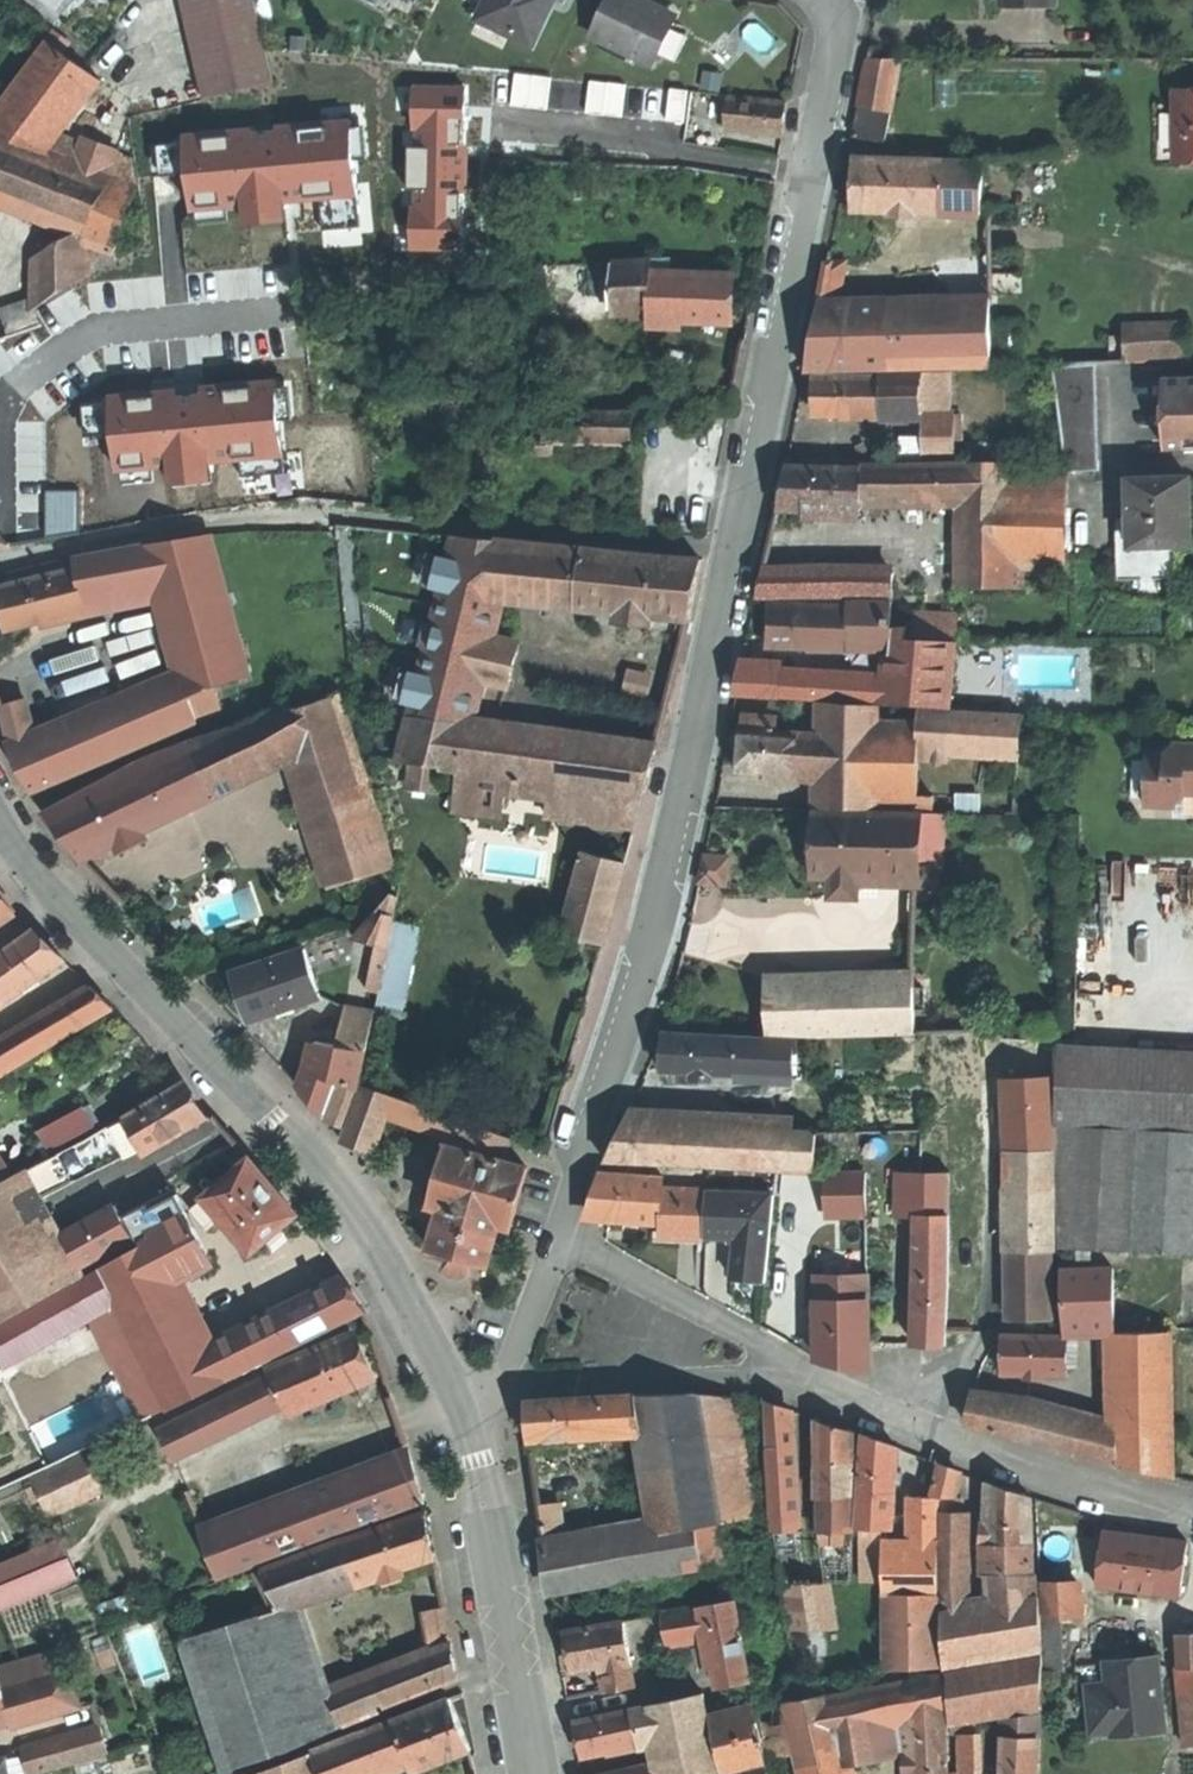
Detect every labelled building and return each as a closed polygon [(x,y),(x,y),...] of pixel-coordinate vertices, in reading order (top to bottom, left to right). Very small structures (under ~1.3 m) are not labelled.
[(205,98),(275,83),(255,0),(182,0),(205,98)] [(485,19),(539,43),(558,0),(494,0),(485,19)] [(644,0),(610,0),(593,35),(652,63),(675,15),(646,1),(644,0)] [(83,230),(33,259),(34,299),(34,309),(91,276),(87,241),(112,252),(134,189),(132,158),(86,140),(84,145),(59,139),(101,81),(46,43),(0,108),(0,197),(83,230)] [(902,58),(869,58),(860,105),(892,113),(902,58)] [(719,74),(702,73),(701,89),(718,90),(719,74)] [(471,79),(425,77),(418,169),(488,176),(488,159),(459,158),(471,79)] [(576,84),(471,79),(459,158),(488,159),(545,160),(546,145),(546,142),(478,140),(482,108),(573,118),(576,84)] [(638,88),(576,84),(573,118),(636,124),(638,88)] [(639,86),(638,88),(636,124),(648,125),(652,88),(639,86)] [(686,91),(652,88),(648,125),(644,150),(642,160),(678,162),(686,91)] [(1177,91),(1176,154),(1192,154),(1192,92),(1177,91)] [(786,102),(728,96),(726,129),(784,134),(785,118),(786,102)] [(892,113),(860,105),(853,136),(888,136),(892,113)] [(917,161),(855,159),(854,185),(853,212),(941,214),(948,162),(932,162),(917,161)] [(981,164),(948,162),(941,214),(989,216),(981,164)] [(673,256),(653,256),(653,261),(652,270),(672,271),(673,256)] [(653,261),(549,266),(550,312),(648,307),(652,270),(653,261)] [(672,271),(652,270),(648,307),(648,318),(731,323),(732,298),(733,273),(672,271)] [(2,403),(3,406),(120,365),(130,442),(135,441),(148,522),(197,513),(182,418),(185,418),(175,342),(237,320),(221,277),(178,291),(174,280),(132,294),(131,292),(41,323),(34,309),(34,299),(2,309),(20,331),(0,338),(0,404),(2,403)] [(842,283),(825,278),(821,301),(838,301),(842,283)] [(991,298),(838,301),(821,301),(815,330),(992,325),(991,298)] [(1190,323),(1127,325),(1127,362),(1191,358),(1190,323)] [(992,325),(815,330),(806,371),(993,367),(992,325)] [(309,364),(260,368),(262,389),(266,428),(315,424),(309,364)] [(1095,364),(1055,365),(1069,456),(1069,469),(1100,468),(1095,364)] [(260,368),(225,379),(228,389),(230,399),(262,389),(260,368)] [(960,371),(916,372),(916,414),(917,439),(917,458),(962,457),(960,371)] [(881,372),(847,372),(847,377),(818,377),(818,396),(818,415),(882,414),(881,372)] [(916,372),(881,372),(882,414),(916,414),(916,372)] [(1164,379),(1166,446),(1187,446),(1187,436),(1192,436),(1192,379),(1164,379)] [(736,387),(718,384),(714,401),(732,404),(736,387)] [(632,411),(552,410),(552,442),(632,442),(632,411)] [(917,439),(897,439),(897,459),(917,458),(917,439)] [(552,442),(521,441),(520,451),(553,452),(552,442)] [(864,466),(788,464),(779,508),(861,512),(862,495),(864,466)] [(963,464),(864,464),(864,466),(862,495),(962,495),(963,464)] [(1026,464),(963,464),(962,495),(960,586),(1024,587),(1024,571),(1026,464)] [(1067,464),(1026,464),(1024,571),(1065,572),(1067,464)] [(1191,476),(1131,478),(1132,517),(1133,545),(1180,543),(1183,543),(1182,519),(1192,518),(1191,476)] [(0,503),(0,547),(54,539),(47,496),(0,503)] [(1133,545),(1132,517),(1118,517),(1120,579),(1181,577),(1180,560),(1180,543),(1133,545)] [(148,544),(58,562),(17,572),(19,580),(0,585),(0,588),(11,628),(88,609),(86,600),(160,587),(185,678),(31,745),(24,699),(0,706),(13,753),(32,789),(198,718),(223,711),(215,684),(248,676),(210,535),(148,544)] [(519,541),(453,535),(410,716),(473,724),(484,679),(494,638),(504,601),(519,541)] [(580,547),(519,541),(504,601),(575,607),(580,547)] [(702,559),(580,547),(575,607),(690,617),(696,588),(702,559)] [(893,572),(764,570),(758,595),(893,595),(893,587),(893,572)] [(960,592),(893,587),(893,595),(893,597),(893,600),(894,621),(912,621),(912,636),(958,638),(960,592)] [(893,600),(850,600),(850,603),(849,640),(892,640),(894,626),(894,621),(893,600)] [(849,640),(850,603),(770,602),(769,623),(769,644),(848,646),(849,640)] [(909,626),(894,626),(892,640),(888,678),(885,703),(921,705),(921,707),(947,708),(947,707),(953,641),(908,639),(909,626)] [(519,643),(494,638),(484,679),(509,683),(519,643)] [(782,670),(742,668),(737,692),(780,695),(782,670)] [(652,675),(629,670),(624,693),(646,698),(652,675)] [(888,678),(782,670),(780,695),(885,703),(888,678)] [(45,812),(82,860),(288,762),(320,861),(328,884),(394,865),(339,693),(274,713),(273,711),(148,759),(146,759),(133,766),(45,812)] [(880,704),(821,701),(820,733),(820,775),(819,806),(877,806),(878,796),(879,721),(880,704)] [(947,708),(921,707),(921,722),(920,755),(949,758),(950,750),(949,750),(953,709),(947,708)] [(1024,713),(953,709),(949,750),(950,750),(1021,755),(1024,713)] [(771,716),(743,714),(742,727),(770,729),(771,720),(771,716)] [(473,724),(410,716),(399,761),(461,769),(473,724)] [(778,721),(771,720),(770,729),(778,730),(778,721)] [(921,722),(879,721),(878,796),(919,797),(919,793),(920,755),(921,722)] [(656,749),(473,724),(461,769),(473,771),(645,793),(656,749)] [(798,732),(778,730),(770,729),(742,727),(740,748),(738,769),(797,774),(798,732)] [(820,733),(798,732),(797,774),(820,775),(820,733)] [(1147,751),(1146,804),(1170,805),(1185,791),(1192,792),(1192,743),(1174,742),(1170,747),(1166,751),(1147,751)] [(144,756),(132,763),(133,766),(146,759),(144,756)] [(645,793),(473,771),(467,809),(635,831),(645,793)] [(934,793),(919,793),(919,797),(919,809),(934,809),(934,793)] [(901,812),(814,811),(813,843),(812,874),(883,876),(888,868),(889,839),(900,840),(901,812)] [(917,813),(901,812),(900,840),(889,839),(888,868),(883,876),(914,877),(914,866),(917,813)] [(941,813),(917,813),(914,866),(940,867),(941,813)] [(626,863),(587,852),(565,932),(605,941),(626,863)] [(730,856),(706,854),(700,880),(727,883),(730,856)] [(404,878),(359,932),(358,939),(391,945),(404,885),(404,878)] [(15,914),(0,891),(0,924),(15,914)] [(409,924),(397,922),(379,1009),(402,1014),(421,926),(409,924)] [(62,959),(48,944),(33,930),(0,953),(0,1002),(62,959)] [(306,949),(236,972),(252,1019),(311,999),(322,995),(322,993),(306,949)] [(387,963),(375,960),(370,988),(381,990),(387,963)] [(910,986),(765,988),(766,1033),(909,1031),(910,986)] [(90,988),(0,1041),(0,1075),(112,1009),(90,988)] [(327,993),(322,993),(322,995),(311,999),(303,1039),(315,1042),(339,1047),(340,1042),(346,1013),(349,993),(327,990),(327,993)] [(378,1009),(349,1002),(343,1043),(369,1049),(378,1009)] [(743,1036),(663,1030),(663,1050),(662,1069),(737,1072),(743,1036)] [(774,1037),(743,1036),(737,1072),(772,1074),(774,1037)] [(794,1039),(774,1037),(772,1074),(795,1070),(794,1039)] [(842,1037),(794,1039),(795,1070),(796,1130),(796,1132),(818,1132),(843,1131),(842,1037)] [(343,1043),(340,1042),(339,1047),(315,1042),(300,1087),(324,1117),(338,1074),(339,1070),(343,1071),(363,1078),(369,1049),(343,1043)] [(1062,1045),(1061,1225),(1062,1244),(1192,1250),(1192,1051),(1078,1046),(1062,1045)] [(363,1078),(343,1071),(338,1084),(361,1092),(364,1084),(362,1083),(363,1078)] [(1058,1079),(1011,1078),(1012,1149),(1057,1148),(1058,1079)] [(361,1092),(338,1084),(326,1119),(350,1127),(361,1092)] [(397,1094),(364,1084),(361,1092),(350,1127),(345,1141),(377,1153),(390,1116),(397,1094)] [(0,1183),(0,1253),(23,1241),(99,1199),(111,1198),(130,1187),(131,1189),(154,1177),(142,1150),(200,1117),(190,1101),(180,1085),(123,1119),(85,1140),(5,1180),(0,1183)] [(459,1116),(397,1094),(390,1116),(452,1137),(459,1116)] [(85,1106),(38,1130),(50,1154),(97,1129),(91,1118),(85,1106)] [(465,1118),(459,1116),(452,1137),(458,1139),(465,1118)] [(520,1138),(465,1118),(458,1139),(456,1145),(512,1160),(520,1138)] [(796,1130),(626,1122),(607,1159),(816,1170),(817,1151),(818,1132),(796,1132),(796,1130)] [(873,1140),(872,1151),(872,1171),(821,1171),(823,1212),(867,1211),(867,1215),(920,1214),(950,1215),(951,1171),(923,1171),(923,1140),(873,1140)] [(456,1145),(447,1142),(430,1204),(442,1207),(501,1223),(512,1226),(529,1165),(512,1160),(456,1145)] [(1012,1149),(959,1146),(957,1189),(980,1190),(1012,1191),(1012,1149)] [(1057,1148),(1012,1149),(1012,1191),(1056,1190),(1057,1148)] [(817,1151),(816,1170),(816,1171),(821,1171),(872,1171),(872,1151),(817,1151)] [(206,1199),(206,1200),(193,1212),(209,1231),(222,1219),(252,1254),(300,1217),(277,1190),(253,1163),(206,1199)] [(663,1175),(602,1171),(595,1190),(588,1209),(594,1219),(662,1223),(663,1188),(663,1175)] [(99,1199),(23,1241),(48,1297),(74,1283),(87,1276),(84,1269),(134,1240),(122,1218),(173,1191),(164,1173),(154,1177),(131,1189),(130,1187),(111,1198),(114,1212),(110,1213),(112,1210),(112,1208),(110,1206),(106,1205),(103,1209),(99,1199)] [(775,1193),(663,1188),(662,1223),(661,1239),(706,1239),(706,1235),(739,1237),(734,1278),(750,1279),(766,1280),(775,1193)] [(1056,1190),(1012,1191),(1011,1248),(1051,1248),(1055,1248),(1056,1190)] [(153,1239),(100,1269),(171,1410),(207,1393),(205,1390),(226,1380),(208,1345),(176,1284),(214,1264),(177,1196),(141,1216),(153,1239)] [(442,1207),(430,1204),(426,1219),(438,1222),(442,1207)] [(501,1223),(442,1207),(438,1222),(432,1247),(451,1253),(471,1258),(490,1263),(501,1223)] [(950,1215),(920,1214),(919,1256),(949,1257),(950,1215)] [(48,1297),(23,1241),(0,1253),(0,1324),(48,1297)] [(1011,1248),(1010,1248),(1009,1315),(1030,1315),(1052,1316),(1051,1248),(1011,1248)] [(471,1258),(451,1253),(448,1264),(469,1269),(471,1258)] [(949,1257),(919,1256),(916,1341),(945,1342),(949,1257)] [(1113,1266),(1062,1266),(1065,1326),(1115,1326),(1113,1266)] [(87,1276),(74,1283),(90,1316),(128,1392),(30,1435),(46,1470),(101,1445),(171,1410),(100,1269),(87,1276)] [(868,1270),(816,1272),(817,1300),(822,1304),(822,1322),(818,1322),(818,1356),(870,1367),(868,1270)] [(343,1279),(208,1345),(226,1380),(365,1312),(343,1279)] [(90,1316),(74,1283),(48,1297),(0,1324),(0,1357),(4,1365),(90,1316)] [(1169,1330),(1117,1331),(1118,1433),(1118,1463),(1171,1476),(1169,1330)] [(1068,1334),(1004,1332),(1004,1341),(1003,1355),(1002,1370),(1067,1371),(1068,1334)] [(214,1433),(289,1409),(291,1413),(372,1380),(362,1355),(353,1334),(272,1368),(274,1374),(167,1415),(181,1446),(214,1433)] [(695,1393),(637,1394),(641,1432),(654,1508),(714,1498),(695,1393)] [(733,1399),(695,1393),(714,1498),(717,1523),(753,1516),(733,1399)] [(637,1394),(606,1396),(607,1434),(641,1432),(637,1394)] [(606,1396),(529,1399),(531,1440),(607,1434),(606,1396)] [(1009,1404),(973,1398),(968,1421),(1004,1430),(1009,1404)] [(788,1409),(766,1402),(767,1447),(790,1446),(788,1409)] [(1024,1406),(1009,1404),(1004,1430),(1024,1436),(1030,1407),(1024,1406)] [(1079,1421),(1030,1407),(1024,1436),(1079,1452),(1079,1421)] [(853,1430),(817,1418),(817,1497),(853,1497),(853,1430)] [(1118,1433),(1079,1421),(1079,1452),(1118,1463),(1118,1433)] [(896,1446),(862,1433),(857,1525),(888,1527),(892,1512),(896,1446)] [(790,1446),(767,1447),(771,1528),(774,1528),(795,1526),(790,1446)] [(87,1454),(33,1479),(49,1516),(104,1492),(87,1454)] [(244,1523),(218,1533),(229,1573),(424,1501),(412,1461),(393,1469),(359,1481),(298,1503),(244,1523)] [(957,1469),(938,1462),(928,1496),(951,1500),(957,1469)] [(1031,1496),(989,1481),(985,1543),(990,1544),(1031,1544),(1031,1496)] [(937,1498),(920,1496),(918,1546),(938,1547),(937,1498)] [(853,1497),(817,1497),(818,1528),(852,1529),(853,1497)] [(714,1498),(654,1508),(656,1520),(658,1532),(695,1525),(696,1527),(717,1523),(714,1498)] [(558,1503),(539,1505),(545,1552),(564,1549),(558,1503)] [(427,1512),(342,1541),(356,1584),(437,1558),(432,1535),(427,1512)] [(963,1512),(942,1512),(940,1573),(963,1572),(963,1567),(963,1512)] [(717,1523),(696,1527),(702,1564),(723,1560),(717,1523)] [(564,1549),(545,1552),(550,1591),(702,1564),(696,1527),(695,1525),(658,1532),(564,1549)] [(795,1526),(774,1528),(782,1580),(836,1580),(853,1580),(852,1555),(852,1529),(818,1528),(795,1526)] [(1127,1531),(1122,1577),(1180,1584),(1192,1584),(1192,1541),(1127,1531)] [(0,1567),(0,1612),(31,1599),(80,1579),(62,1541),(0,1567)] [(281,1608),(356,1584),(342,1541),(260,1570),(281,1607),(281,1608)] [(1031,1544),(990,1544),(990,1571),(1031,1572),(1031,1544)] [(914,1546),(883,1546),(883,1594),(885,1594),(937,1594),(938,1547),(918,1546),(914,1546)] [(966,1567),(963,1567),(963,1572),(940,1573),(943,1610),(965,1607),(966,1567)] [(1031,1572),(990,1571),(989,1603),(1036,1595),(1035,1572),(1031,1572)] [(836,1580),(782,1580),(781,1580),(790,1627),(828,1627),(836,1627),(836,1580)] [(1079,1580),(1042,1581),(1044,1617),(1062,1616),(1080,1616),(1079,1580)] [(1180,1584),(1184,1665),(1192,1666),(1192,1584),(1180,1584)] [(937,1594),(885,1594),(885,1668),(897,1668),(940,1667),(937,1594)] [(965,1607),(943,1610),(941,1610),(943,1664),(1042,1648),(1039,1595),(1036,1595),(989,1603),(965,1607)] [(734,1599),(663,1612),(666,1628),(669,1644),(710,1636),(741,1631),(734,1599)] [(289,1751),(317,1738),(308,1703),(281,1608),(281,1607),(188,1640),(225,1772),(289,1751)] [(442,1648),(329,1693),(347,1724),(460,1679),(452,1644),(454,1644),(447,1609),(429,1615),(442,1648)] [(1062,1616),(1044,1617),(1045,1669),(1064,1668),(1062,1616)] [(624,1620),(606,1623),(612,1661),(630,1657),(624,1620)] [(606,1623),(566,1631),(571,1669),(586,1666),(600,1663),(612,1661),(606,1623)] [(836,1627),(828,1627),(828,1647),(836,1647),(836,1627)] [(741,1631),(710,1636),(718,1685),(749,1679),(741,1631)] [(1156,1656),(1106,1661),(1108,1683),(1099,1683),(1102,1703),(1090,1703),(1092,1730),(1113,1728),(1113,1732),(1162,1728),(1156,1656)] [(612,1661),(600,1663),(606,1689),(636,1686),(630,1657),(612,1661)] [(1041,1661),(948,1675),(949,1713),(951,1713),(958,1712),(1042,1699),(1041,1661)] [(1106,1661),(1073,1663),(1077,1705),(1090,1703),(1088,1684),(1099,1683),(1108,1683),(1106,1661)] [(1178,1665),(1183,1746),(1192,1745),(1192,1666),(1184,1665),(1178,1665)] [(897,1668),(885,1668),(886,1679),(897,1679),(897,1668)] [(3,1687),(1,1687),(10,1718),(13,1727),(61,1713),(50,1674),(3,1687)] [(944,1674),(826,1696),(834,1734),(871,1727),(910,1719),(946,1713),(944,1674)] [(10,1718),(1,1687),(3,1687),(0,1679),(0,1722),(10,1718)] [(1099,1683),(1088,1684),(1090,1703),(1102,1703),(1099,1683)] [(329,1693),(308,1703),(317,1738),(347,1724),(329,1693)] [(660,1758),(661,1767),(663,1773),(720,1773),(721,1773),(704,1693),(575,1719),(579,1737),(581,1754),(656,1740),(660,1758)] [(825,1694),(785,1701),(796,1749),(799,1763),(838,1754),(834,1734),(826,1696),(825,1694)] [(449,1697),(394,1719),(410,1761),(414,1771),(470,1749),(449,1697)] [(785,1701),(757,1707),(766,1754),(796,1749),(785,1701)] [(757,1707),(712,1716),(722,1771),(767,1763),(766,1754),(757,1707)] [(946,1713),(910,1719),(911,1736),(947,1737),(946,1713)] [(342,1739),(355,1773),(373,1773),(410,1761),(394,1719),(342,1739)] [(99,1727),(39,1744),(40,1746),(46,1770),(107,1753),(99,1727)] [(871,1727),(834,1734),(838,1754),(840,1764),(875,1757),(871,1727)] [(1004,1735),(1002,1773),(1037,1773),(1039,1735),(1004,1735)] [(911,1736),(913,1773),(949,1773),(947,1737),(911,1736)] [(266,1768),(267,1773),(355,1773),(342,1739),(266,1768)] [(19,1752),(25,1773),(31,1773),(46,1770),(40,1746),(19,1752)] [(799,1763),(802,1773),(843,1773),(840,1764),(838,1754),(799,1763)] [(767,1763),(721,1773),(720,1773),(770,1773),(767,1763)]
